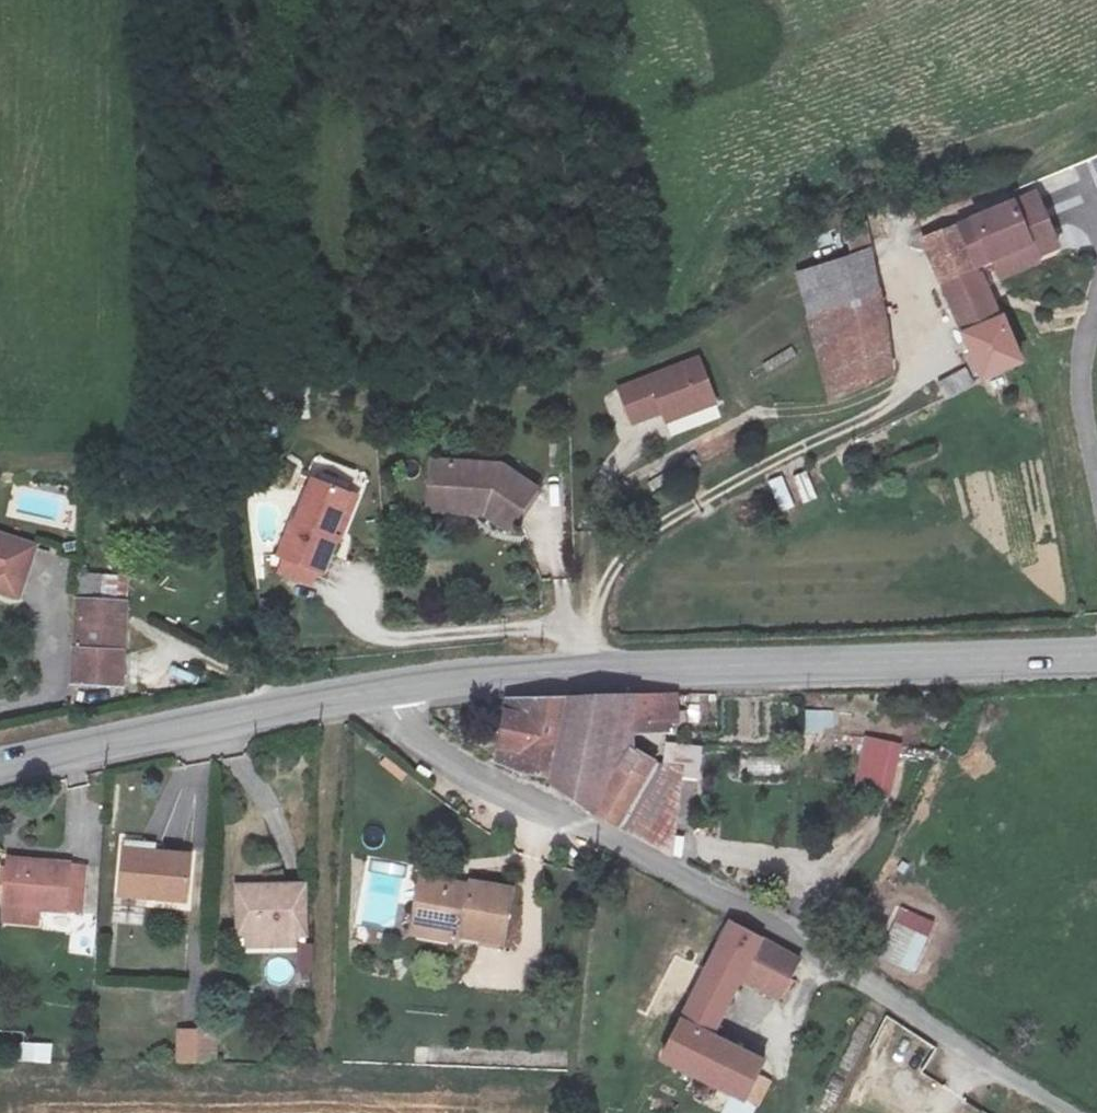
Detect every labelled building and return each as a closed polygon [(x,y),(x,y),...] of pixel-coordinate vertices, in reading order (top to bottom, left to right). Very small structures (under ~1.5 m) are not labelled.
[(1036,202),(975,225),(980,235),(991,268),(1032,251),(1038,265),(1060,256),(1036,202)] [(980,235),(975,225),(922,246),(978,380),(1017,364),(1000,322),(992,325),(973,273),(991,268),(980,235)] [(826,401),(885,377),(859,228),(801,240),(808,276),(794,279),(826,401)] [(693,354),(615,384),(627,416),(657,404),(670,399),(675,410),(710,397),(693,354)] [(967,369),(935,381),(942,399),(974,387),(967,369)] [(670,399),(657,404),(662,415),(675,410),(670,399)] [(435,514),(493,518),(477,505),(450,504),(455,463),(439,461),(435,514)] [(508,468),(455,463),(450,504),(477,505),(493,518),(515,532),(540,489),(508,468)] [(794,477),(804,503),(817,498),(807,472),(794,477)] [(782,475),(768,481),(782,511),(796,505),(782,475)] [(353,495),(319,481),(303,520),(298,518),(282,556),(326,574),(342,537),(336,534),(353,495)] [(119,546),(68,545),(66,580),(62,683),(115,685),(119,546)] [(0,547),(0,603),(4,605),(21,553),(0,547)] [(681,700),(571,702),(556,782),(626,828),(658,765),(639,752),(641,737),(684,737),(681,700)] [(556,782),(571,702),(510,704),(502,768),(556,782)] [(809,710),(809,733),(834,733),(835,711),(809,710)] [(866,734),(854,787),(893,796),(905,743),(866,734)] [(782,777),(782,757),(749,757),(749,777),(782,777)] [(194,857),(126,851),(120,902),(190,907),(194,857)] [(6,910),(40,912),(84,915),(87,872),(70,870),(71,866),(11,862),(6,910)] [(515,890),(425,874),(415,924),(507,944),(515,890)] [(306,889),(239,890),(240,938),(249,938),(250,949),(302,948),(302,937),(308,937),(306,889)] [(913,973),(936,921),(902,907),(879,959),(913,973)] [(39,927),(40,912),(6,910),(6,925),(39,927)] [(748,1105),(762,1078),(768,1063),(717,1039),(743,986),(782,1004),(799,967),(731,926),(664,1064),(748,1105)] [(198,1066),(201,1032),(179,1031),(177,1066),(198,1066)] [(220,1032),(201,1032),(198,1066),(221,1066),(220,1032)] [(23,1063),(53,1063),(53,1046),(24,1046),(23,1063)] [(775,1084),(762,1078),(748,1105),(762,1112),(775,1084)]
